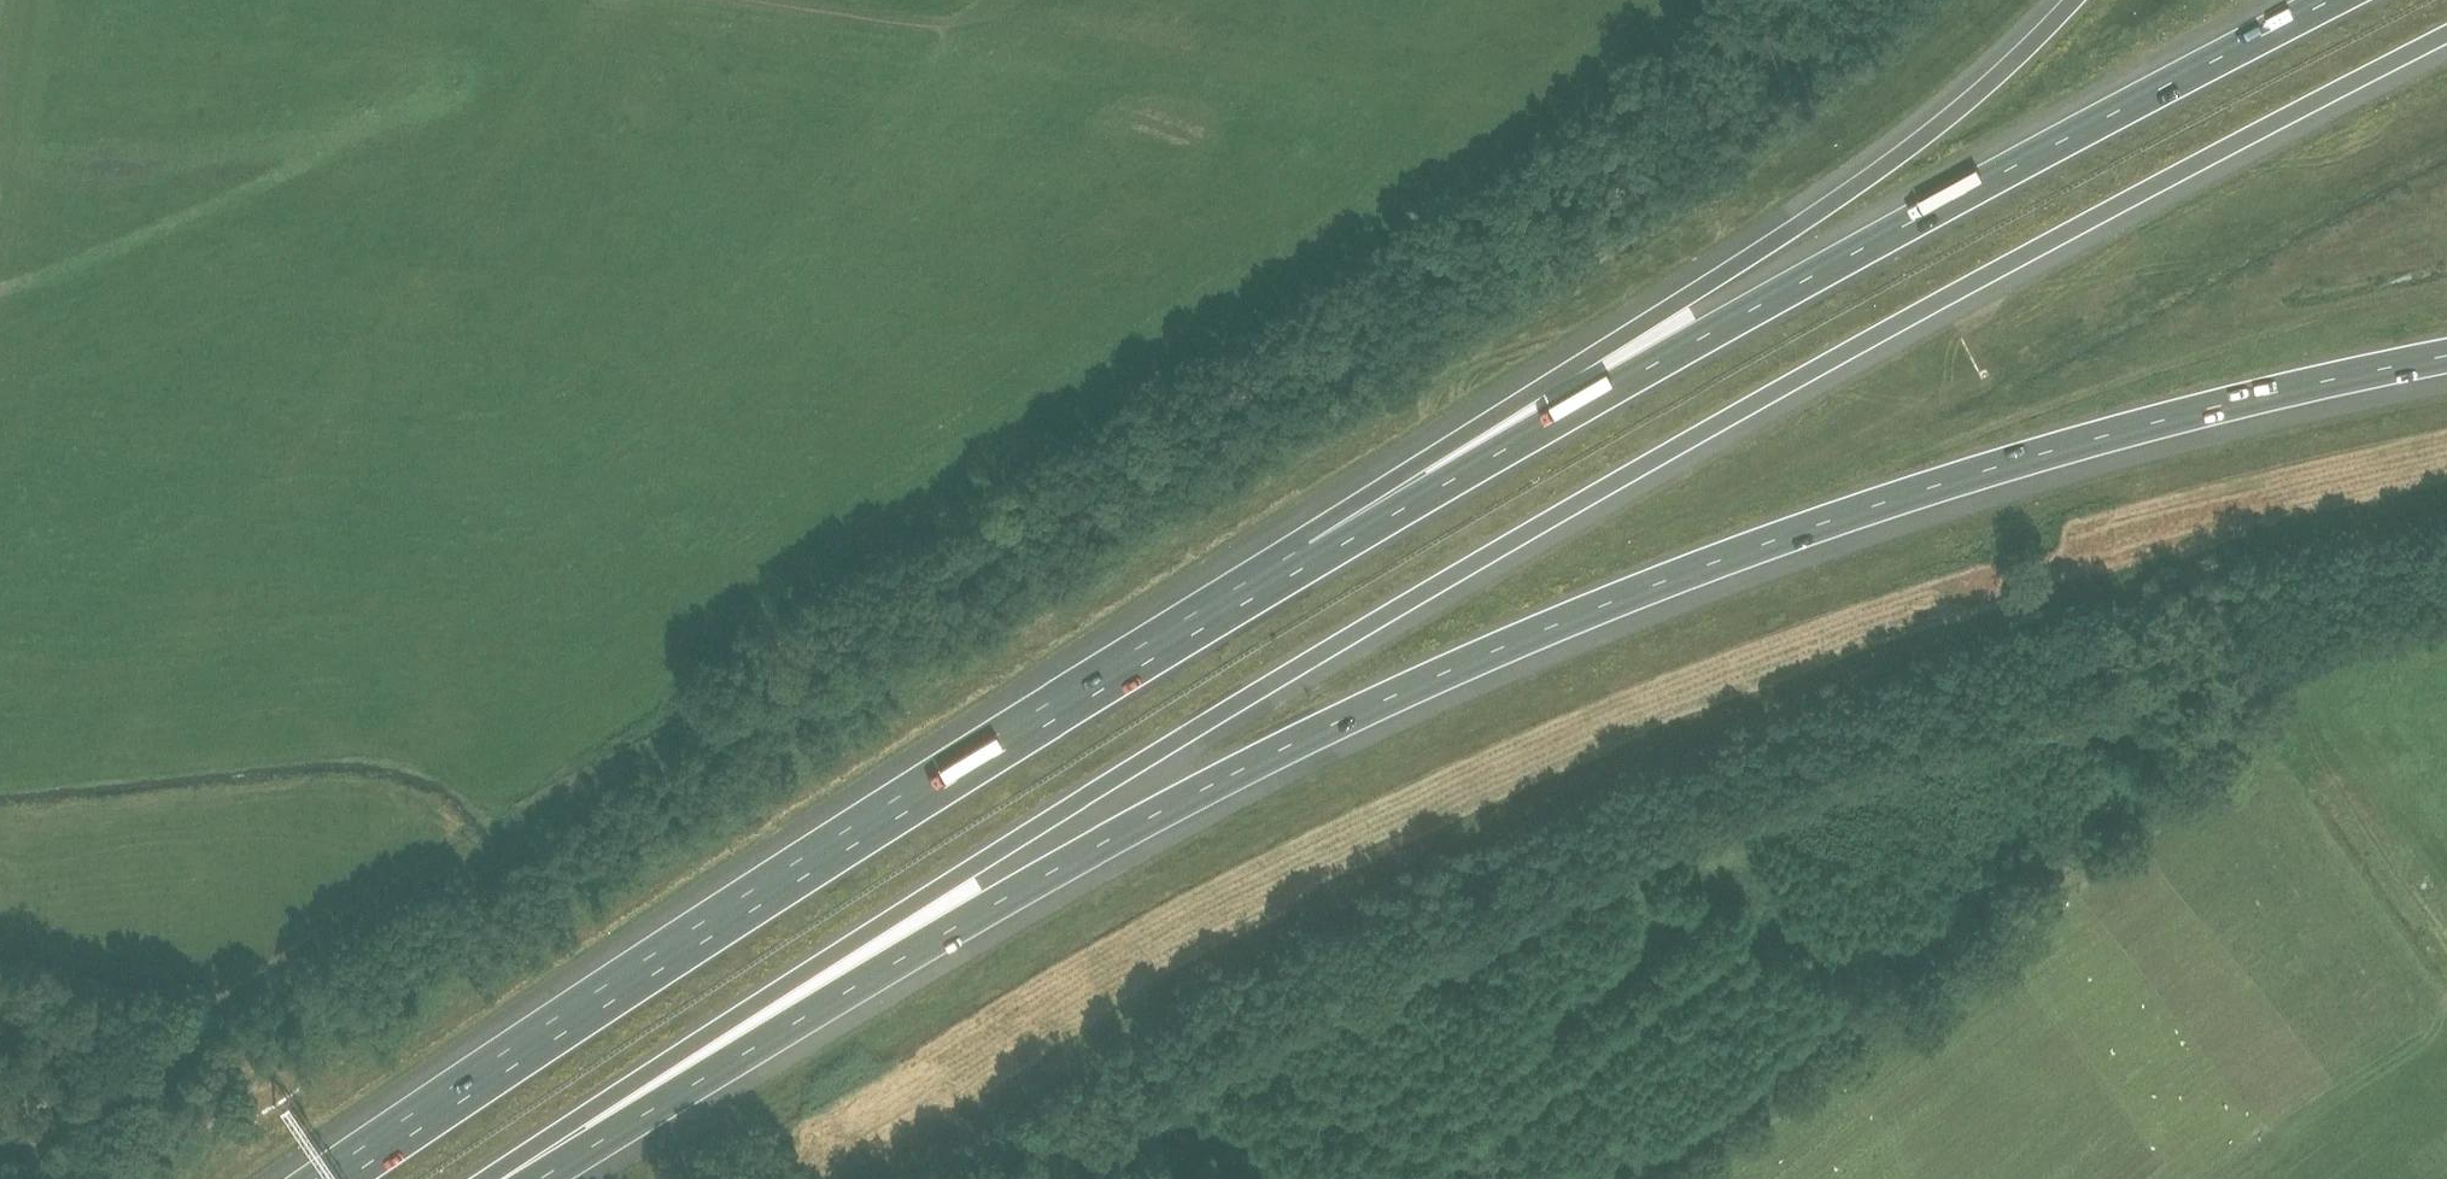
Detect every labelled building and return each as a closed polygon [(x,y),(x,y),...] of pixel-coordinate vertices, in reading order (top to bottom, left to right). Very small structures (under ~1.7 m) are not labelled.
[(2068,470),(2086,465),(2082,451),(2064,456),(2068,470)]
